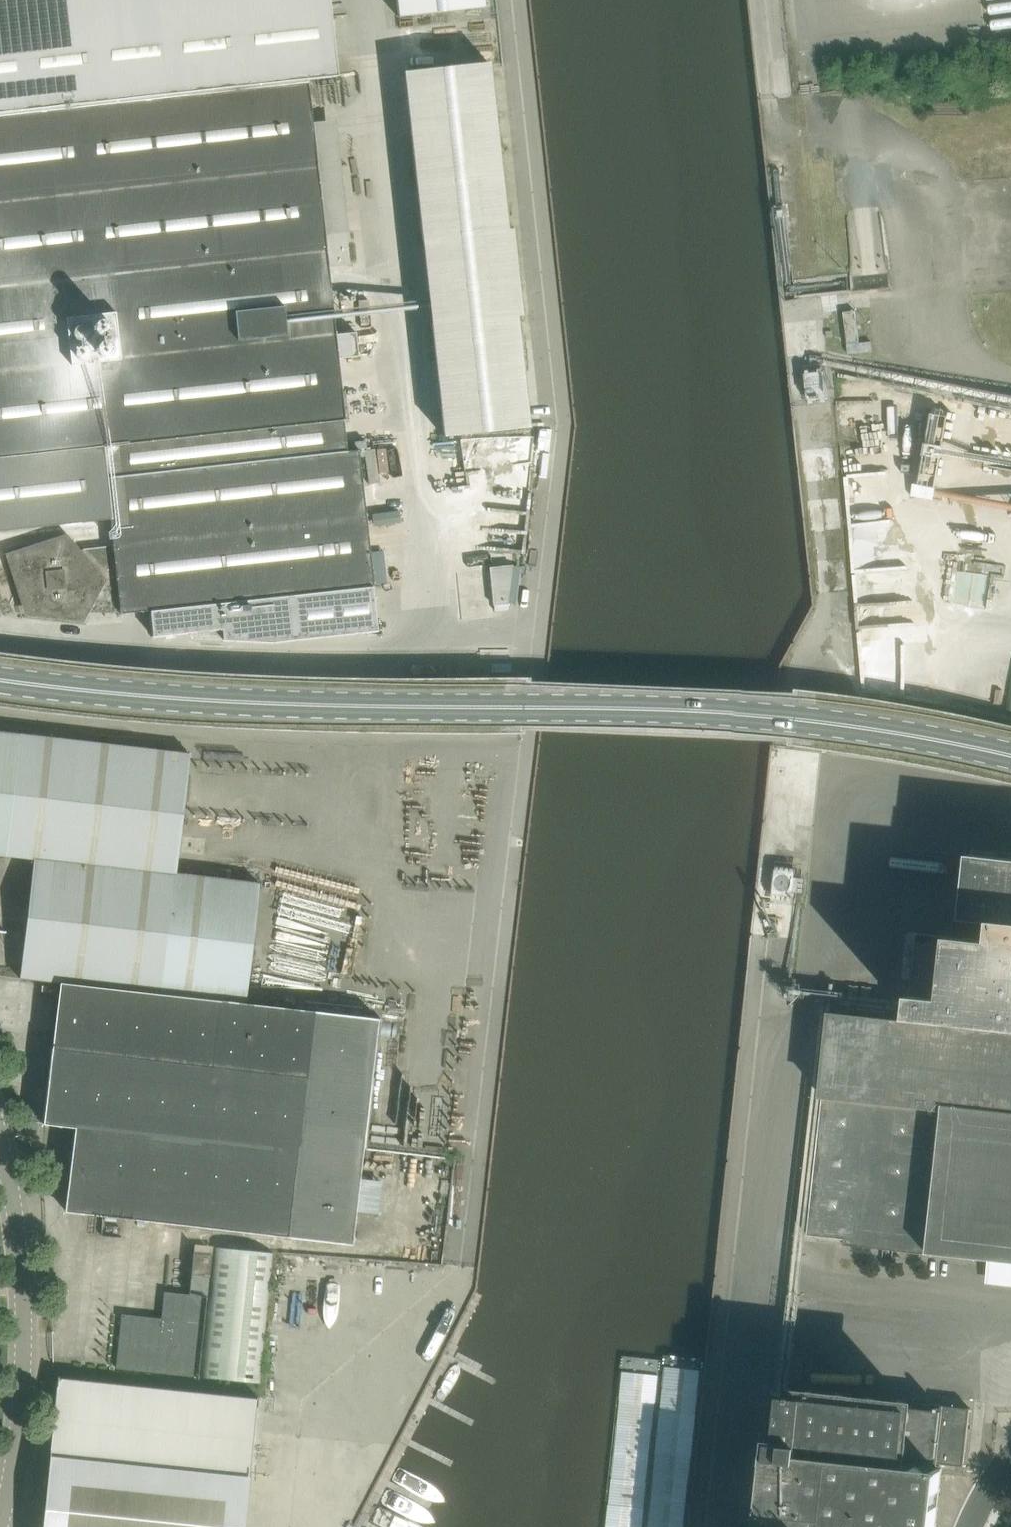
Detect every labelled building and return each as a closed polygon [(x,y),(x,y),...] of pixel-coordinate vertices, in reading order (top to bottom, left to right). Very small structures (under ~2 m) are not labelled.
[(111,519),(113,545),(81,548),(67,532),(6,552),(25,614),(85,620),(89,612),(107,578),(117,577),(121,612),(121,614),(375,586),(359,440),(348,441),(329,267),(351,264),(347,233),(347,232),(325,234),(312,122),(308,82),(338,76),(335,44),(330,0),(0,0),(0,531),(111,519)] [(398,16),(484,6),(484,0),(396,0),(398,16)] [(407,99),(443,435),(529,426),(517,315),(522,314),(512,228),(508,228),(493,90),(407,99)] [(861,341),(856,311),(843,313),(848,343),(861,341)] [(915,483),(912,496),(934,500),(936,487),(949,416),(933,413),(920,484),(915,483)] [(513,564),(488,567),(493,603),(507,602),(513,564)] [(1002,699),(1010,700),(1010,627),(1002,699)] [(35,859),(30,900),(21,976),(21,978),(61,982),(246,1003),(260,882),(176,872),(190,753),(0,731),(0,855),(35,859)] [(971,854),(964,918),(995,922),(993,940),(921,932),(911,1022),(833,1014),(809,1234),(845,1238),(845,1244),(928,1253),(929,1251),(1010,1260),(1010,858),(971,854)] [(61,982),(44,1122),(44,1123),(76,1127),(66,1210),(86,1212),(276,1236),(288,1237),(356,1246),(380,1019),(246,1003),(61,982)] [(261,1382),(275,1251),(215,1245),(201,1376),(261,1382)] [(195,1251),(193,1273),(210,1275),(212,1253),(195,1251)] [(163,1319),(142,1316),(122,1314),(117,1367),(137,1369),(196,1375),(205,1295),(165,1290),(163,1319)] [(783,1354),(780,1382),(802,1384),(804,1356),(783,1354)] [(58,1376),(49,1462),(51,1462),(51,1460),(249,1481),(248,1483),(250,1483),(259,1397),(257,1396),(257,1398),(60,1378),(60,1376),(58,1376)] [(776,1393),(772,1438),(792,1441),(797,1445),(799,1447),(801,1448),(805,1448),(809,1447),(813,1446),(817,1442),(823,1442),(824,1445),(826,1447),(827,1449),(832,1452),(837,1451),(840,1451),(842,1450),(845,1449),(847,1447),(848,1445),(853,1446),(855,1450),(861,1453),(864,1454),(868,1455),(870,1454),(874,1453),(876,1451),(877,1450),(879,1449),(883,1448),(885,1451),(886,1453),(891,1457),(894,1458),(897,1458),(900,1458),(905,1456),(909,1454),(936,1456),(942,1410),(911,1406),(900,1401),(889,1407),(882,1406),(871,1397),(858,1403),(851,1403),(840,1394),(827,1400),(820,1399),(810,1391),(798,1395),(776,1393)] [(762,1526),(937,1526),(943,1468),(935,1467),(935,1462),(965,1465),(971,1408),(912,1402),(911,1406),(942,1410),(936,1456),(909,1454),(905,1456),(900,1458),(897,1458),(894,1458),(891,1457),(886,1453),(885,1451),(883,1448),(879,1449),(877,1450),(876,1451),(874,1453),(870,1454),(868,1455),(864,1454),(861,1453),(855,1450),(853,1446),(848,1445),(847,1447),(845,1449),(842,1450),(840,1451),(837,1451),(832,1452),(827,1449),(826,1447),(824,1445),(823,1442),(817,1442),(813,1446),(809,1447),(805,1448),(801,1448),(799,1447),(797,1445),(792,1441),(772,1438),(762,1526)]
